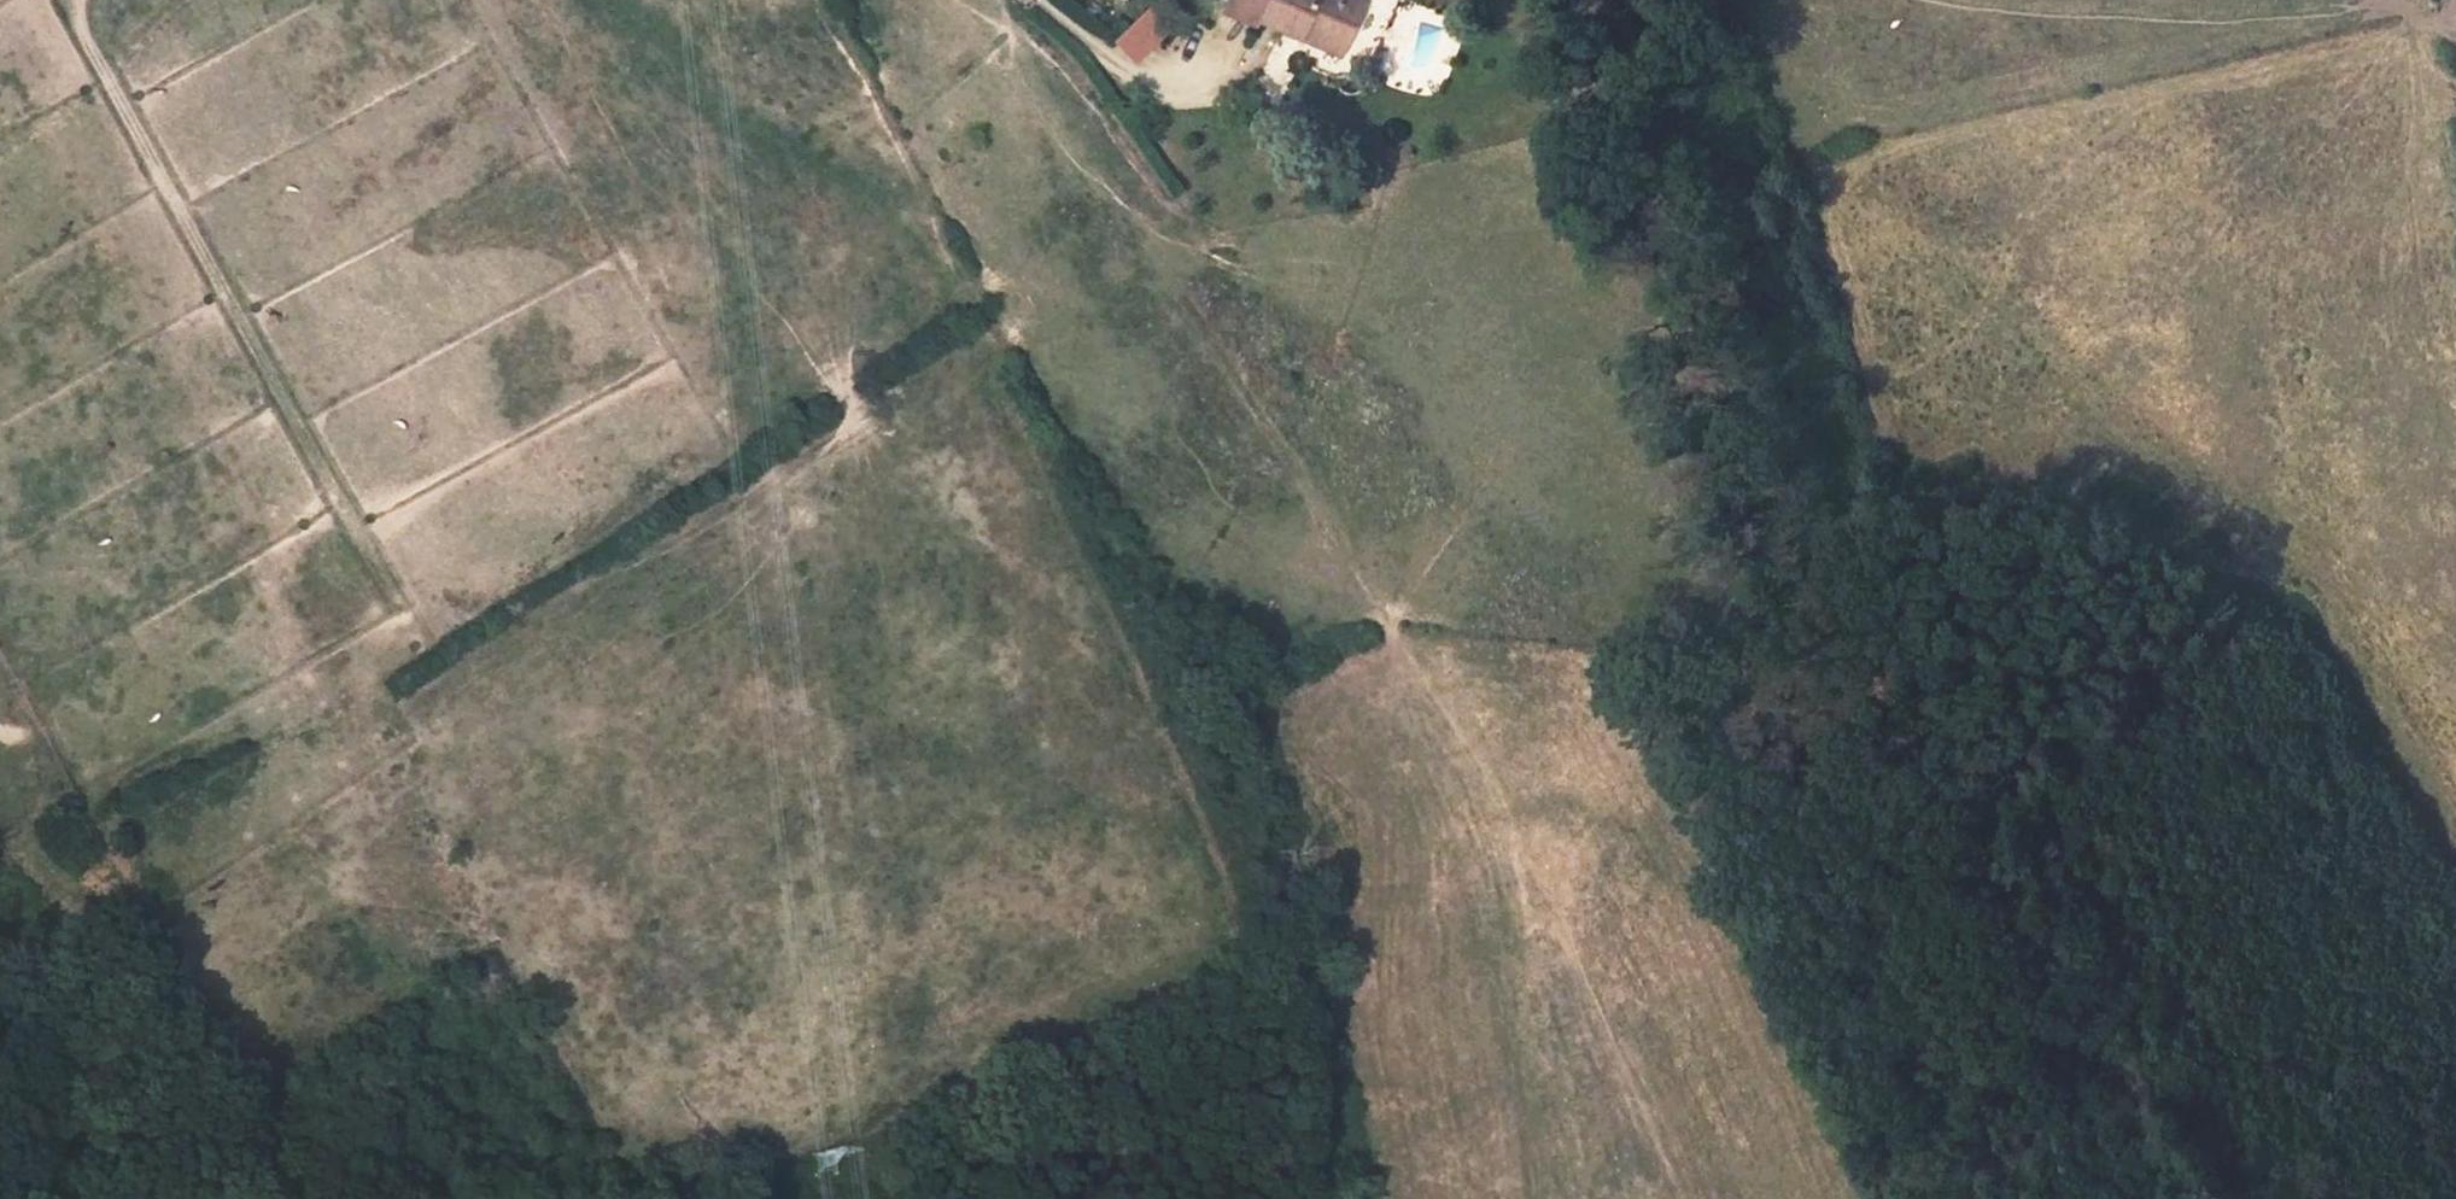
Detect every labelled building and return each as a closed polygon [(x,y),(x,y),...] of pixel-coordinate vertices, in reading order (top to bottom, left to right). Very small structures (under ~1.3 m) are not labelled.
[(1228,0),(1224,10),(1257,24),(1259,20),(1261,15),(1228,0)] [(1299,37),(1303,27),(1343,43),(1362,0),(1228,0),(1261,15),(1259,20),(1299,37)] [(1303,27),(1299,37),(1340,52),(1343,43),(1303,27)]
